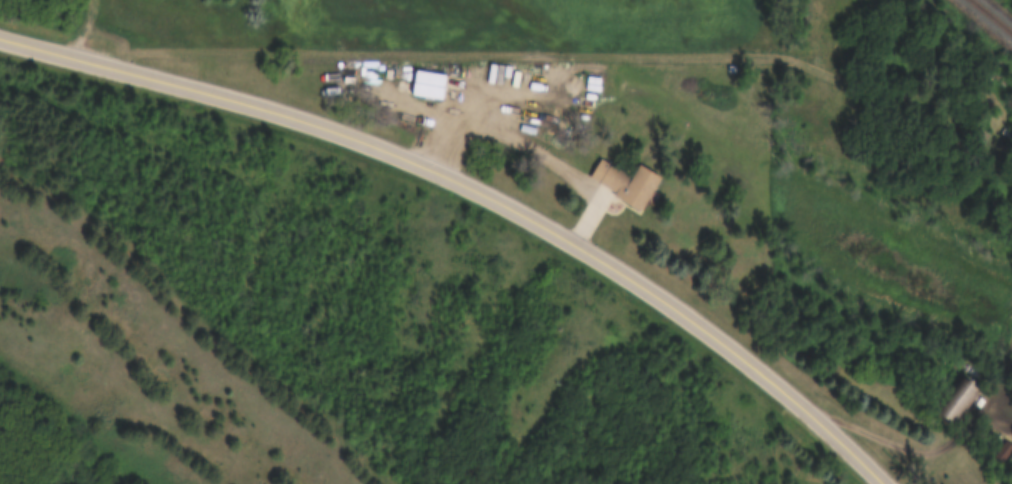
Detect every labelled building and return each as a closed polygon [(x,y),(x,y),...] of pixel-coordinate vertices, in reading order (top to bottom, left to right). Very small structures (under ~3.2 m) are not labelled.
[(441,99),(444,74),(413,71),(410,95),(441,99)] [(639,165),(632,178),(600,160),(588,181),(642,211),(660,177),(639,165)]
